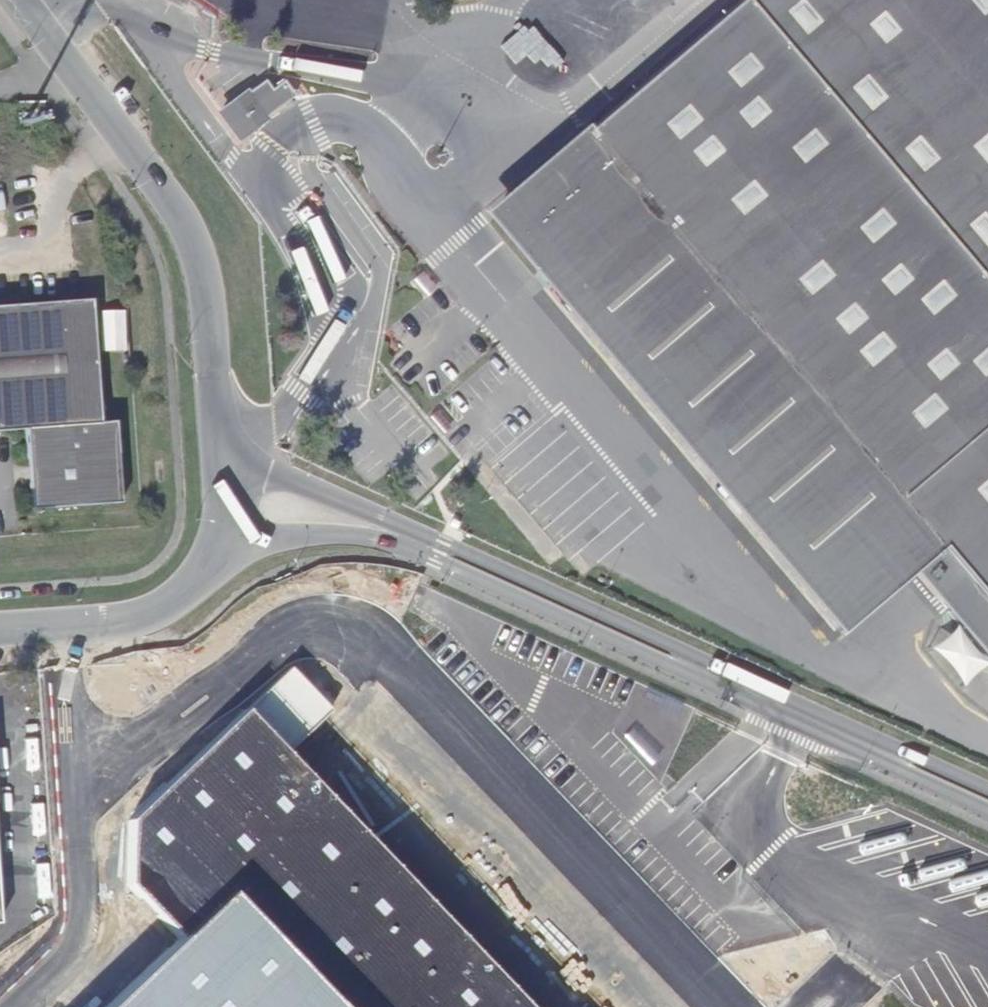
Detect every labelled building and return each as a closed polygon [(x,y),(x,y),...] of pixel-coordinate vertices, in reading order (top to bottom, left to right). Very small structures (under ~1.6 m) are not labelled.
[(620,226),(915,573),(987,659),(987,0),(746,0),(558,158),(557,159),(496,210),(543,265),(607,211),(620,226)] [(284,104),(233,103),(220,112),(237,138),(284,104)] [(543,265),(496,210),(557,159),(558,158),(553,156),(484,215),(487,219),(840,635),(915,573),(620,226),(607,211),(543,265)] [(120,500),(114,423),(101,424),(91,299),(0,305),(0,431),(25,429),(31,508),(120,500)] [(127,343),(127,308),(104,308),(105,344),(127,343)] [(129,817),(125,883),(180,941),(110,1006),(527,1006),(244,708),(129,817)]
